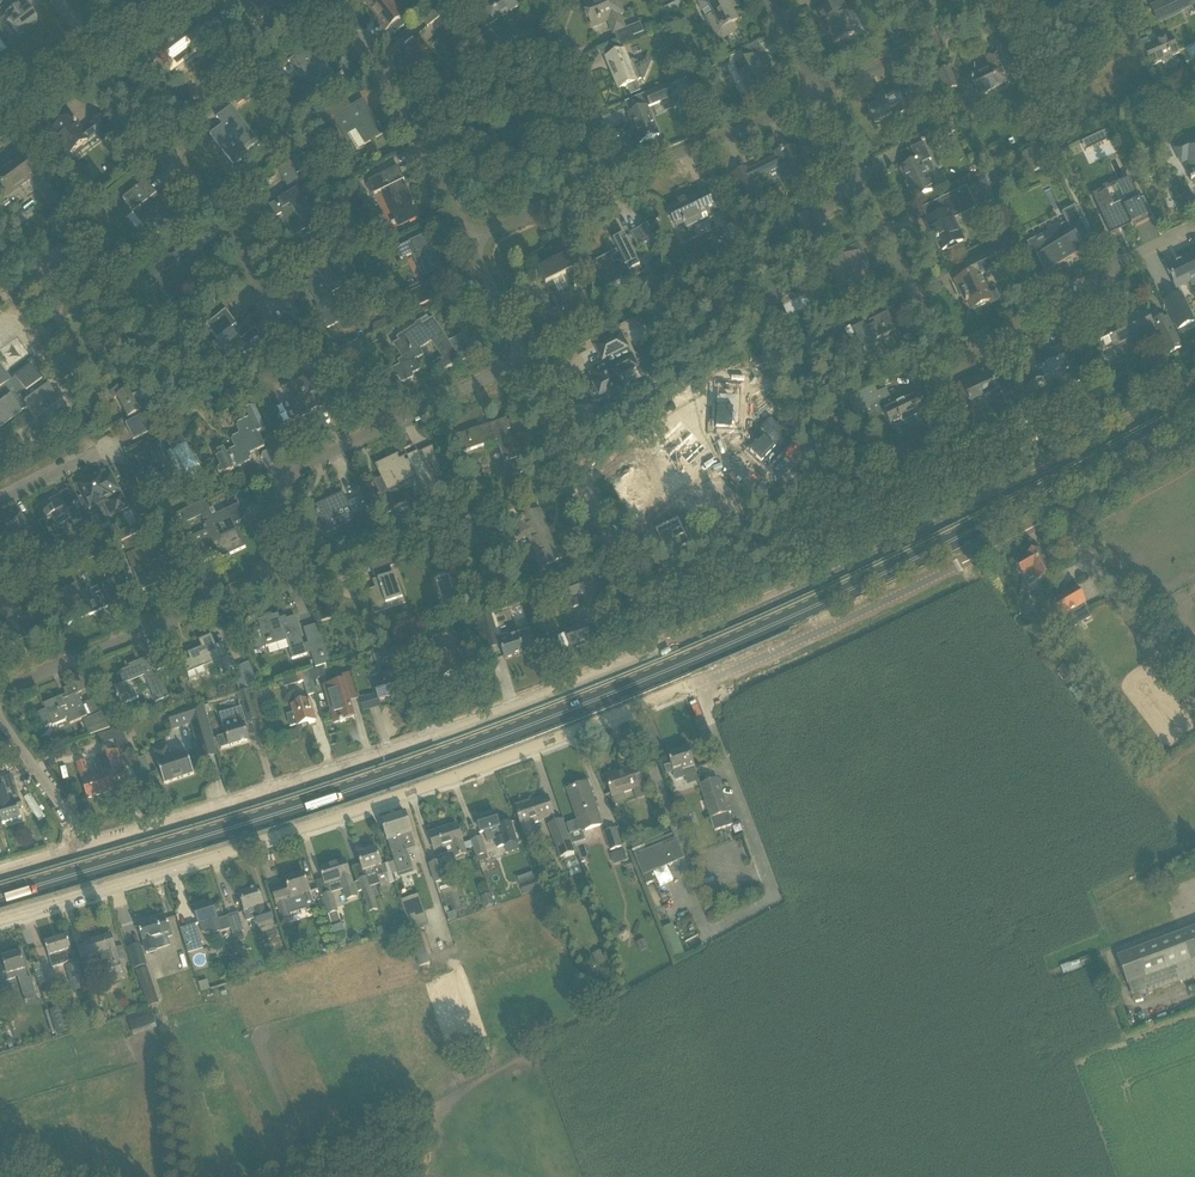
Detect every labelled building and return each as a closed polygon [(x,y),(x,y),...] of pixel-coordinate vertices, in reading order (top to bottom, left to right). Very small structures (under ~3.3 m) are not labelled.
[(261,20),(281,4),(278,0),(249,0),(258,11),(255,13),(261,20)] [(364,4),(365,5),(367,3),(378,18),(377,20),(386,31),(396,24),(405,17),(392,1),(393,0),(369,0),(364,4)] [(490,25),(520,5),(517,0),(484,0),(483,0),(486,5),(480,9),(490,25)] [(613,35),(625,30),(620,16),(623,14),(618,0),(596,0),(584,5),(593,28),(594,28),(592,23),(606,17),(613,35)] [(662,8),(663,11),(678,3),(677,0),(669,0),(667,1),(668,4),(662,8)] [(722,39),(734,33),(731,26),(738,22),(730,7),(737,4),(735,0),(706,0),(700,3),(700,4),(707,0),(714,15),(708,18),(707,21),(715,37),(722,39)] [(1160,21),(1180,11),(1179,9),(1194,2),(1194,6),(1194,0),(1168,0),(1153,7),(1160,21)] [(824,26),(833,43),(853,33),(843,12),(846,11),(842,1),(815,15),(822,27),(824,26)] [(422,20),(428,28),(440,18),(447,26),(458,18),(446,2),(422,20)] [(18,37),(37,23),(26,8),(23,10),(19,5),(15,9),(10,3),(0,10),(0,24),(2,27),(7,23),(18,37)] [(156,52),(171,73),(191,57),(207,44),(198,33),(186,43),(181,37),(175,42),(174,41),(173,41),(172,41),(171,41),(156,52)] [(1141,42),(1152,66),(1162,62),(1163,64),(1174,60),(1173,57),(1179,54),(1171,36),(1150,45),(1148,39),(1141,42)] [(403,54),(422,77),(438,63),(420,40),(413,46),(403,54)] [(323,84),(332,95),(348,83),(342,75),(337,79),(311,45),(305,50),(301,45),(303,43),(277,62),(283,69),(289,64),(311,93),(323,84)] [(617,54),(606,59),(618,90),(624,88),(627,86),(631,96),(641,92),(637,82),(638,82),(637,81),(641,79),(643,84),(649,70),(640,66),(638,63),(633,61),(630,62),(625,51),(617,54)] [(970,78),(978,96),(1009,82),(1003,69),(998,51),(986,55),(989,69),(970,78)] [(243,52),(234,59),(249,79),(258,72),(243,52)] [(762,54),(736,67),(748,91),(745,93),(746,94),(754,90),(755,92),(763,88),(762,86),(769,82),(763,69),(761,70),(759,66),(766,62),(762,54)] [(937,73),(947,93),(958,87),(949,67),(937,73)] [(253,80),(260,89),(268,83),(261,74),(253,80)] [(696,77),(688,81),(691,90),(700,87),(696,77)] [(251,84),(231,99),(235,104),(255,89),(251,84)] [(634,100),(639,110),(648,107),(650,106),(651,107),(672,98),(668,86),(634,100)] [(868,110),(874,124),(891,116),(889,110),(897,106),(901,113),(923,102),(915,88),(902,95),(906,101),(903,102),(896,89),(874,100),(877,105),(868,110)] [(353,107),(333,120),(345,138),(357,130),(366,145),(374,140),(384,134),(374,119),(370,122),(366,116),(371,113),(363,101),(353,107)] [(222,125),(210,135),(218,146),(221,144),(224,148),(222,150),(234,166),(244,159),(247,156),(242,149),(256,138),(231,106),(226,110),(217,118),(222,125)] [(628,115),(640,143),(659,136),(655,125),(648,107),(639,110),(628,115)] [(56,136),(48,141),(58,154),(65,148),(70,154),(95,135),(102,142),(115,132),(103,117),(82,133),(71,118),(66,122),(63,121),(59,125),(58,128),(53,132),(56,136)] [(1035,126),(1042,143),(1053,138),(1046,122),(1035,126)] [(945,126),(949,135),(956,132),(952,123),(945,126)] [(1104,132),(1082,142),(1086,150),(1107,140),(1104,132)] [(1174,150),(1178,159),(1180,158),(1182,162),(1189,159),(1193,169),(1187,172),(1191,180),(1190,180),(1191,182),(1194,181),(1194,183),(1194,140),(1174,150)] [(922,164),(931,160),(923,143),(903,152),(905,155),(903,156),(907,165),(901,168),(903,172),(901,173),(903,178),(905,177),(916,199),(935,190),(922,164)] [(752,208),(756,208),(759,207),(760,204),(758,201),(761,200),(751,180),(779,167),(788,186),(802,179),(803,181),(806,183),(810,181),(811,178),(810,176),(810,175),(802,158),(804,156),(800,147),(784,154),(782,151),(775,155),(776,158),(748,172),(746,169),(733,175),(748,206),(750,204),(752,208)] [(1018,156),(1027,176),(1044,168),(1035,148),(1018,156)] [(129,157),(129,162),(132,165),(136,166),(140,162),(140,157),(136,153),(132,153),(129,157)] [(274,203),(264,210),(270,219),(280,213),(282,212),(291,226),(288,227),(292,232),(302,226),(321,215),(297,175),(311,166),(304,154),(277,170),(284,182),(291,193),(274,203)] [(984,154),(980,156),(984,163),(988,161),(984,154)] [(0,172),(0,188),(5,194),(18,184),(19,187),(31,178),(25,169),(18,159),(0,172)] [(382,193),(399,227),(419,217),(402,182),(405,181),(399,168),(367,183),(374,197),(382,193)] [(981,177),(973,182),(979,192),(987,187),(989,186),(983,176),(981,177)] [(137,212),(156,236),(174,222),(161,205),(162,204),(156,196),(157,196),(146,182),(123,200),(134,214),(137,212)] [(1106,194),(1094,199),(1105,222),(1108,220),(1113,230),(1130,222),(1131,223),(1133,223),(1136,228),(1154,219),(1143,198),(1139,200),(1131,185),(1120,190),(1126,202),(1113,208),(1111,203),(1110,203),(1106,194)] [(946,213),(927,222),(931,231),(933,231),(937,239),(935,240),(936,242),(938,241),(942,251),(947,249),(948,250),(957,246),(956,244),(963,241),(951,217),(963,211),(961,207),(973,201),(967,187),(953,194),(954,196),(941,203),(946,213)] [(667,209),(677,228),(701,217),(703,221),(718,214),(709,197),(706,190),(691,198),(667,209)] [(808,224),(815,239),(831,231),(824,216),(836,211),(828,195),(794,212),(801,227),(808,224)] [(55,210),(65,224),(77,216),(67,202),(55,210)] [(1092,244),(1074,208),(1062,214),(1069,227),(1032,245),(1038,258),(1041,257),(1048,271),(1083,254),(1080,250),(1092,244)] [(1037,236),(1064,224),(1061,218),(1034,230),(1037,236)] [(739,221),(727,227),(736,245),(735,245),(737,248),(739,254),(744,252),(752,248),(739,221)] [(631,234),(638,248),(649,243),(642,228),(631,234)] [(413,255),(423,275),(442,266),(427,234),(395,249),(400,261),(413,255)] [(596,274),(603,289),(621,280),(623,284),(643,273),(624,236),(613,241),(623,260),(614,265),(611,259),(618,255),(617,252),(594,264),(595,267),(597,266),(597,267),(596,268),(598,273),(596,274)] [(966,276),(955,281),(960,292),(962,291),(972,310),(991,301),(986,290),(979,277),(1006,264),(1014,260),(1006,245),(984,256),(969,263),(964,265),(969,275),(966,276)] [(347,246),(330,256),(335,265),(352,256),(352,255),(348,247),(347,246)] [(187,255),(182,248),(172,255),(170,257),(170,256),(149,272),(151,274),(158,283),(172,301),(180,295),(184,300),(199,289),(197,286),(200,284),(209,277),(193,256),(183,264),(180,260),(187,255)] [(852,255),(829,266),(844,298),(874,284),(865,266),(859,252),(852,255)] [(1165,269),(1176,291),(1190,284),(1192,289),(1194,287),(1194,255),(1165,269)] [(542,316),(549,330),(571,319),(559,295),(569,289),(571,293),(582,287),(566,256),(538,271),(557,309),(542,316)] [(325,263),(305,274),(310,282),(305,285),(316,302),(317,302),(321,308),(317,310),(328,329),(344,319),(330,295),(341,289),(330,271),(325,263)] [(127,273),(120,278),(124,284),(131,279),(127,273)] [(652,284),(661,300),(668,296),(669,299),(682,293),(673,274),(665,278),(665,277),(652,284)] [(429,284),(408,295),(411,301),(415,309),(425,304),(436,298),(432,290),(429,284)] [(774,291),(761,297),(767,311),(772,309),(781,304),(780,304),(774,291)] [(1181,295),(1165,303),(1178,330),(1194,322),(1181,295)] [(1115,324),(1096,333),(1101,344),(1110,340),(1112,346),(1112,345),(1114,349),(1116,353),(1129,347),(1128,344),(1146,336),(1147,338),(1159,332),(1161,332),(1168,348),(1167,349),(1169,354),(1181,348),(1168,319),(1164,321),(1163,318),(1157,321),(1155,322),(1155,323),(1151,324),(1149,318),(1144,308),(1119,320),(1120,323),(1116,325),(1115,324)] [(237,326),(226,312),(206,327),(226,353),(221,357),(227,366),(244,355),(266,344),(255,329),(241,340),(233,329),(237,326)] [(854,336),(866,360),(877,354),(871,344),(896,332),(888,315),(864,326),(862,322),(844,331),(848,339),(854,336)] [(386,372),(382,375),(386,383),(391,394),(398,391),(400,387),(397,383),(400,382),(400,383),(403,384),(413,379),(414,376),(413,374),(417,372),(417,373),(420,372),(419,371),(420,371),(415,360),(423,356),(420,349),(432,341),(445,361),(442,362),(441,362),(440,361),(439,360),(432,365),(437,374),(440,372),(472,357),(472,356),(471,357),(462,339),(450,344),(433,318),(430,320),(427,316),(417,323),(415,324),(413,321),(395,333),(398,338),(397,338),(399,341),(393,345),(403,358),(399,361),(398,361),(400,365),(391,370),(387,368),(386,372)] [(272,326),(281,342),(295,335),(285,318),(272,326)] [(828,320),(821,323),(824,329),(830,326),(828,320)] [(834,330),(826,334),(830,341),(837,337),(834,330)] [(165,334),(158,340),(164,347),(171,342),(165,334)] [(622,335),(601,345),(608,360),(629,350),(622,335)] [(156,339),(137,350),(142,361),(153,355),(159,366),(171,360),(156,339)] [(1033,353),(1018,359),(1022,367),(1020,368),(1028,386),(1044,378),(1043,377),(1060,369),(1069,389),(1087,380),(1075,354),(1070,343),(1054,350),(1055,352),(1036,361),(1033,353)] [(1187,353),(1178,358),(1182,366),(1191,362),(1187,353)] [(328,354),(319,359),(323,366),(332,362),(328,354)] [(612,368),(592,378),(597,388),(595,389),(600,400),(602,399),(607,409),(619,404),(620,407),(634,400),(628,388),(623,390),(618,379),(621,378),(621,379),(639,370),(633,359),(613,369),(612,368)] [(27,408),(35,419),(59,402),(48,386),(43,380),(41,381),(30,366),(14,377),(15,378),(11,381),(0,366),(0,428),(27,408)] [(964,412),(969,414),(973,412),(975,407),(973,403),(999,392),(990,372),(962,385),(963,386),(957,388),(956,392),(958,396),(959,395),(960,397),(954,399),(961,413),(964,412)] [(311,375),(283,389),(292,408),(297,418),(303,416),(304,418),(312,414),(311,412),(318,409),(317,408),(309,392),(317,389),(318,391),(313,380),(311,375)] [(124,386),(110,392),(114,400),(118,398),(129,419),(130,418),(133,423),(126,426),(133,440),(144,435),(149,432),(152,437),(161,432),(154,419),(150,421),(147,415),(151,413),(149,409),(148,409),(143,400),(144,399),(135,403),(129,391),(127,392),(124,386)] [(883,411),(894,433),(897,431),(894,425),(917,414),(920,419),(929,415),(916,389),(911,392),(914,396),(895,405),(887,389),(878,393),(875,387),(847,400),(857,420),(875,411),(873,409),(883,404),(886,409),(883,411)] [(718,388),(716,431),(738,432),(741,389),(718,388)] [(1024,390),(1018,393),(1024,406),(1029,403),(1024,390)] [(1102,390),(1095,394),(1099,402),(1106,398),(1102,390)] [(1017,392),(1007,396),(1014,409),(1021,427),(1031,423),(1024,407),(1017,392)] [(223,474),(224,475),(234,470),(234,469),(252,460),(249,454),(265,446),(258,433),(266,430),(255,407),(247,411),(250,416),(248,417),(248,419),(239,423),(237,428),(240,432),(239,435),(233,438),(232,441),(235,449),(228,452),(230,455),(227,456),(225,450),(218,453),(220,458),(217,460),(221,469),(219,470),(218,472),(219,474),(221,475),(223,474)] [(676,415),(658,432),(689,465),(707,449),(676,415)] [(507,419),(458,436),(462,448),(464,453),(498,442),(498,443),(505,465),(499,467),(503,480),(516,476),(527,472),(520,450),(515,452),(508,431),(511,430),(507,419)] [(759,444),(749,454),(753,457),(759,463),(766,469),(772,463),(790,444),(774,429),(777,426),(776,425),(770,419),(761,429),(760,430),(766,436),(759,444)] [(139,465),(124,473),(129,484),(133,491),(137,489),(140,495),(149,491),(148,489),(175,475),(178,481),(189,475),(188,474),(190,473),(192,475),(195,476),(197,474),(197,472),(196,469),(200,467),(186,444),(180,435),(168,442),(173,450),(167,454),(161,443),(141,454),(143,458),(137,461),(139,465)] [(1013,443),(1006,447),(1009,453),(1016,449),(1013,443)] [(382,479),(374,483),(380,496),(388,492),(389,492),(396,488),(416,479),(424,494),(425,498),(436,493),(435,490),(441,487),(438,479),(444,477),(439,464),(438,465),(431,468),(425,471),(417,454),(414,448),(404,453),(407,459),(409,462),(403,465),(402,465),(400,460),(397,456),(375,466),(382,479)] [(643,448),(608,465),(615,481),(621,478),(627,490),(659,475),(649,454),(647,455),(643,448)] [(266,460),(269,467),(278,463),(274,453),(271,452),(271,450),(263,453),(261,458),(266,460)] [(92,480),(78,487),(84,498),(90,509),(102,503),(107,500),(115,516),(128,509),(119,490),(117,486),(111,475),(104,479),(101,473),(91,478),(92,480)] [(52,518),(57,526),(70,519),(73,525),(82,520),(76,508),(75,508),(73,505),(75,504),(68,490),(60,494),(62,498),(61,498),(60,497),(54,500),(54,501),(48,504),(51,511),(44,514),(47,520),(52,518)] [(707,490),(692,507),(697,512),(717,530),(723,536),(739,519),(733,513),(729,509),(728,510),(707,490)] [(343,494),(315,507),(327,533),(338,528),(339,528),(349,523),(354,532),(353,533),(356,541),(367,536),(371,543),(379,539),(373,527),(367,516),(371,514),(365,495),(348,504),(343,494)] [(139,503),(133,507),(139,518),(145,514),(139,503)] [(201,503),(182,512),(186,522),(201,516),(203,522),(209,519),(201,503)] [(396,507),(386,512),(391,524),(411,515),(408,507),(405,503),(396,507)] [(470,529),(487,521),(480,508),(463,516),(470,529)] [(245,548),(237,530),(236,531),(233,525),(242,521),(237,510),(205,524),(211,538),(197,544),(205,562),(221,555),(222,558),(245,548)] [(537,561),(541,570),(566,558),(562,548),(559,550),(540,511),(520,520),(522,523),(510,529),(517,544),(529,538),(540,560),(537,561)] [(0,526),(0,538),(1,537),(4,543),(6,542),(7,543),(14,540),(13,538),(20,535),(23,540),(24,539),(28,547),(26,548),(33,561),(50,552),(42,536),(40,536),(33,523),(26,526),(21,516),(0,526)] [(678,516),(656,527),(676,568),(697,557),(678,516)] [(477,530),(483,541),(499,532),(494,522),(477,530)] [(126,531),(129,538),(144,531),(141,524),(126,531)] [(470,533),(460,538),(463,546),(474,541),(470,533)] [(128,542),(131,550),(138,547),(135,539),(128,542)] [(126,555),(143,591),(160,583),(157,575),(163,573),(164,575),(171,572),(162,553),(155,556),(159,564),(153,567),(144,547),(126,555)] [(1032,573),(1038,582),(1052,574),(1039,550),(1025,558),(1026,559),(1016,565),(1017,567),(1016,569),(1019,574),(1022,575),(1023,578),(1032,573)] [(369,597),(375,615),(406,605),(404,600),(403,600),(395,576),(393,576),(390,568),(397,566),(394,556),(387,559),(387,558),(370,563),(376,581),(370,582),(373,590),(369,591),(370,597),(369,597)] [(562,587),(566,599),(584,593),(580,581),(562,587)] [(76,583),(53,595),(63,615),(69,626),(108,607),(98,586),(90,590),(93,597),(85,601),(76,583)] [(1067,594),(1051,604),(1060,618),(1064,615),(1071,612),(1072,614),(1066,618),(1072,628),(1091,618),(1085,607),(1083,605),(1086,603),(1077,589),(1075,590),(1067,594)] [(8,646),(39,634),(34,622),(31,616),(16,623),(5,595),(0,597),(0,641),(5,639),(8,646)] [(570,601),(573,609),(578,607),(576,599),(570,601)] [(512,607),(516,622),(527,619),(524,605),(512,607)] [(477,618),(484,640),(499,635),(492,613),(477,618)] [(260,629),(248,633),(251,644),(254,643),(257,651),(266,648),(265,645),(286,638),(286,639),(287,641),(290,651),(289,651),(292,660),(307,655),(307,654),(304,646),(299,628),(295,617),(281,621),(279,615),(258,621),(260,629)] [(446,625),(439,627),(442,637),(449,635),(446,625)] [(558,637),(563,650),(571,648),(571,650),(592,642),(586,625),(565,632),(566,634),(558,637)] [(512,641),(500,645),(504,660),(524,653),(524,651),(536,647),(531,633),(512,639),(512,641)] [(182,664),(187,675),(195,671),(222,660),(227,674),(235,669),(229,657),(224,644),(216,647),(212,636),(199,641),(202,648),(188,654),(190,660),(182,664)] [(396,655),(399,664),(423,657),(417,638),(392,646),(395,655),(396,655)] [(323,640),(309,644),(312,653),(317,668),(331,664),(323,640)] [(380,660),(395,655),(392,646),(371,653),(374,662),(380,660)] [(118,697),(122,707),(123,706),(122,705),(135,700),(129,683),(145,676),(156,703),(169,698),(159,673),(166,670),(159,651),(150,655),(153,660),(145,663),(144,660),(129,666),(130,668),(119,673),(124,685),(115,688),(115,687),(114,687),(117,694),(115,694),(117,698),(118,697)] [(436,658),(442,678),(460,673),(454,653),(436,658)] [(1066,665),(1057,671),(1065,681),(1073,674),(1066,665)] [(171,671),(163,674),(165,679),(173,676),(171,671)] [(304,682),(308,696),(316,694),(312,680),(311,680),(309,672),(296,676),(298,684),(304,682)] [(392,697),(393,701),(399,700),(393,680),(392,680),(390,673),(372,678),(380,701),(392,697)] [(324,688),(335,723),(354,717),(348,697),(357,695),(351,675),(342,678),(344,683),(324,688)] [(40,714),(46,728),(52,725),(53,727),(66,721),(65,719),(68,718),(70,724),(88,717),(78,694),(85,691),(81,682),(64,689),(68,698),(64,700),(63,697),(44,705),(46,710),(38,714),(39,714),(40,714)] [(260,690),(252,693),(254,700),(262,698),(260,690)] [(242,702),(249,723),(257,720),(248,691),(237,695),(239,702),(242,702)] [(170,701),(175,710),(186,706),(182,696),(170,701)] [(407,699),(399,703),(402,710),(410,707),(407,699)] [(287,716),(290,728),(298,726),(315,721),(310,700),(292,705),(295,714),(287,716)] [(17,704),(15,712),(22,714),(24,706),(17,704)] [(202,706),(188,710),(187,708),(167,715),(173,730),(192,724),(197,742),(211,738),(202,706)] [(83,721),(89,736),(110,729),(104,712),(83,721)] [(218,738),(221,749),(230,746),(230,747),(248,741),(244,726),(246,725),(243,716),(222,722),(226,736),(218,738)] [(124,735),(115,738),(121,756),(131,753),(124,735)] [(167,747),(154,751),(165,785),(194,775),(187,754),(172,759),(167,747)] [(689,750),(669,757),(674,775),(676,782),(697,775),(694,765),(689,750)] [(78,764),(88,799),(128,787),(118,752),(100,758),(105,775),(92,778),(90,772),(88,772),(85,762),(78,764)] [(637,801),(648,798),(638,768),(617,775),(617,774),(606,778),(613,799),(634,792),(637,801)] [(3,825),(22,820),(19,810),(23,809),(21,801),(18,792),(7,796),(2,778),(0,779),(0,826),(3,825)] [(701,785),(715,831),(733,826),(729,814),(730,813),(719,779),(701,785)] [(567,825),(570,835),(582,831),(583,833),(602,827),(587,784),(568,790),(578,821),(567,825)] [(525,804),(515,807),(525,837),(535,833),(532,823),(554,816),(547,798),(526,805),(525,804)] [(407,851),(405,851),(401,838),(411,834),(405,813),(381,820),(388,842),(399,875),(413,871),(407,851)] [(495,813),(476,819),(480,831),(481,835),(483,834),(484,834),(487,843),(494,841),(497,850),(505,847),(516,844),(514,835),(510,823),(499,827),(495,813)] [(694,828),(688,815),(678,819),(684,833),(694,828)] [(548,826),(561,859),(575,854),(562,821),(548,826)] [(457,826),(429,834),(434,852),(435,852),(451,847),(455,858),(466,855),(462,843),(463,843),(457,826)] [(610,855),(614,866),(628,862),(626,854),(629,853),(626,844),(622,845),(616,828),(604,833),(610,852),(622,848),(623,850),(610,855)] [(646,846),(648,851),(635,856),(647,886),(655,883),(650,871),(684,857),(677,839),(675,840),(673,835),(646,846)] [(477,858),(478,863),(489,860),(482,838),(471,841),(471,842),(471,843),(473,848),(476,859),(477,858)] [(359,856),(358,857),(363,872),(374,868),(377,877),(381,889),(390,886),(390,885),(386,874),(384,875),(381,866),(376,851),(368,853),(367,851),(358,854),(359,856)] [(564,858),(571,878),(582,874),(575,855),(564,858)] [(340,882),(343,891),(347,901),(357,898),(354,888),(345,861),(333,865),(333,866),(320,870),(325,886),(340,882)] [(430,866),(436,884),(447,880),(441,862),(430,866)] [(1150,877),(1155,889),(1162,887),(1159,878),(1165,875),(1164,871),(1150,877)] [(277,906),(282,923),(292,920),(290,915),(315,907),(308,885),(304,874),(285,880),(287,886),(272,891),(276,903),(277,906)] [(364,897),(370,913),(378,911),(372,894),(367,878),(359,881),(364,897)] [(520,886),(524,896),(541,889),(537,880),(520,886)] [(258,889),(240,895),(246,912),(254,909),(256,916),(255,916),(255,917),(257,925),(262,940),(262,941),(278,936),(278,935),(277,931),(276,931),(270,911),(266,912),(263,906),(264,905),(258,889)] [(429,891),(400,900),(409,929),(428,924),(424,910),(434,907),(429,891)] [(332,924),(340,921),(332,894),(322,897),(328,915),(329,915),(332,924)] [(490,895),(482,898),(485,908),(494,905),(490,895)] [(195,910),(194,910),(199,925),(199,924),(202,933),(206,935),(211,933),(211,936),(231,930),(226,918),(217,921),(217,919),(212,904),(202,907),(201,905),(195,907),(195,910)] [(454,913),(447,915),(449,921),(456,919),(454,913)] [(238,914),(226,918),(231,930),(233,936),(244,933),(238,914)] [(680,920),(684,929),(694,924),(691,916),(680,920)] [(143,942),(147,954),(157,951),(154,939),(163,936),(162,934),(171,931),(168,919),(159,922),(158,921),(139,927),(143,942)] [(196,925),(181,930),(187,951),(202,946),(196,925)] [(617,932),(617,938),(620,942),(625,943),(629,939),(630,934),(627,930),(620,929),(617,932)] [(1133,1000),(1194,977),(1194,929),(1117,958),(1133,1000)] [(112,936),(85,944),(89,958),(97,955),(101,969),(93,971),(96,981),(115,975),(117,982),(123,980),(121,973),(122,973),(120,963),(116,949),(112,936)] [(49,958),(53,969),(67,964),(75,962),(71,951),(72,951),(68,938),(45,945),(49,958)] [(636,944),(640,952),(649,949),(645,940),(636,944)] [(141,945),(128,949),(134,971),(147,967),(141,945)] [(592,955),(597,966),(608,961),(603,950),(592,955)] [(0,968),(0,969),(4,982),(15,979),(15,977),(18,977),(20,983),(22,990),(34,986),(31,979),(29,979),(26,970),(24,965),(21,954),(2,959),(4,967),(0,968)] [(1088,957),(1079,960),(1082,968),(1091,964),(1088,957)] [(1048,980),(1082,970),(1079,962),(1046,972),(1048,980)] [(66,967),(74,994),(86,990),(78,963),(66,967)] [(143,970),(136,972),(149,1008),(152,1007),(153,1011),(156,1010),(143,970)] [(50,1012),(58,1036),(73,1031),(66,1007),(50,1012)] [(129,1022),(134,1037),(157,1029),(152,1015),(129,1022)]
